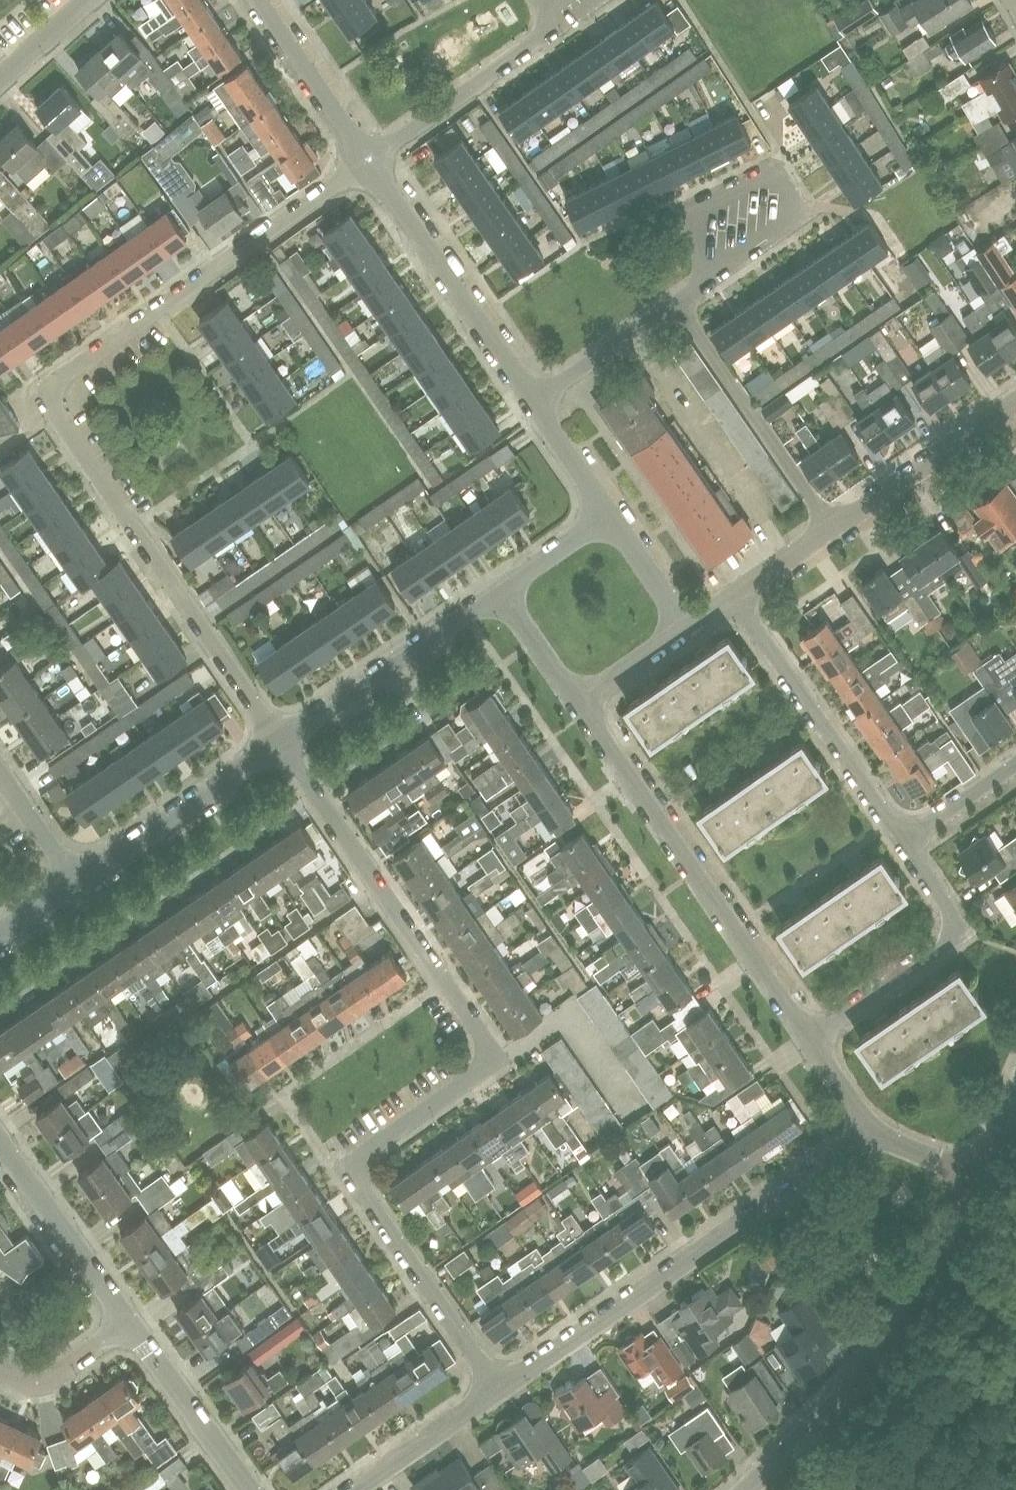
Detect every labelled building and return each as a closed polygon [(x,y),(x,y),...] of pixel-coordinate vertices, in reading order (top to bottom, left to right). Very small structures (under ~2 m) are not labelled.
[(149,33),(195,0),(157,0),(163,9),(140,24),(147,34),(149,33)] [(192,31),(214,16),(203,0),(195,0),(149,33),(154,39),(165,31),(166,34),(185,21),(192,31)] [(358,0),(327,0),(337,14),(358,0)] [(377,16),(366,0),(358,0),(337,14),(351,34),(377,16)] [(679,4),(666,13),(658,0),(638,14),(656,41),(675,27),(679,32),(692,22),(679,4)] [(877,11),(870,0),(865,0),(835,19),(843,33),(877,11)] [(973,1),(973,0),(913,0),(902,7),(911,21),(913,24),(925,16),(932,27),(973,1)] [(909,23),(896,3),(880,13),(892,34),(909,23)] [(656,41),(638,14),(618,28),(637,54),(656,41)] [(195,58),(228,36),(214,16),(192,31),(200,42),(189,49),(195,58)] [(963,27),(952,34),(955,40),(943,48),(940,42),(924,52),(923,50),(910,58),(903,63),(912,78),(933,65),(929,59),(944,50),(949,58),(953,56),(954,57),(963,52),(968,60),(997,41),(983,19),(966,30),(963,27)] [(617,68),(637,54),(618,28),(599,42),(617,68)] [(120,31),(99,50),(121,73),(131,86),(148,72),(159,89),(172,80),(169,75),(165,69),(149,46),(140,53),(120,31)] [(910,58),(923,50),(923,49),(930,44),(923,34),(903,47),(910,58)] [(220,71),(242,56),(228,36),(195,58),(202,67),(212,60),(220,71)] [(617,68),(599,42),(579,55),(598,82),(617,68)] [(690,46),(669,61),(677,72),(697,57),(690,46)] [(99,50),(78,68),(99,91),(90,99),(113,124),(124,136),(138,123),(127,111),(120,103),(135,90),(131,86),(121,73),(99,50)] [(598,82),(579,55),(560,69),(579,95),(598,82)] [(705,58),(686,72),(693,82),(713,68),(705,58)] [(169,75),(182,65),(179,59),(165,69),(169,75)] [(853,89),(866,81),(852,60),(839,69),(853,89)] [(649,75),(656,86),(677,72),(669,61),(649,75)] [(1015,86),(1015,74),(1009,62),(982,78),(988,90),(963,104),(968,114),(1015,86)] [(229,107),(261,84),(247,64),(225,79),(227,81),(216,88),(229,107)] [(182,65),(169,75),(172,80),(186,100),(200,91),(182,65)] [(579,95),(560,69),(541,82),(559,109),(579,95)] [(972,83),(964,71),(936,89),(944,101),(972,83)] [(693,82),(686,72),(666,86),(674,96),(693,82)] [(629,89),(636,100),(656,86),(649,75),(629,89)] [(853,89),(866,109),(879,101),(866,81),(853,89)] [(559,109),(541,82),(521,96),(540,122),(559,109)] [(61,83),(37,105),(56,126),(46,135),(67,158),(82,174),(96,190),(107,181),(93,165),(78,147),(86,140),(67,118),(81,106),(61,83)] [(229,107),(242,126),(275,104),(261,84),(229,107)] [(831,105),(817,85),(790,103),(803,123),(831,105)] [(647,99),(654,110),(674,96),(666,86),(647,99)] [(968,114),(975,124),(1000,110),(1006,120),(1015,114),(1015,86),(968,114)] [(608,103),(616,114),(636,100),(629,89),(608,103)] [(540,122),(521,96),(501,110),(520,136),(529,130),(533,136),(543,129),(539,123),(540,122)] [(628,113),(635,123),(654,110),(647,99),(628,113)] [(866,109),(879,129),(892,121),(879,101),(866,109)] [(588,117),(596,128),(616,114),(608,103),(588,117)] [(242,126),(256,146),(289,123),(275,104),(242,126)] [(843,125),(831,105),(803,123),(816,143),(843,125)] [(207,107),(195,115),(201,125),(213,117),(207,107)] [(184,190),(186,194),(195,188),(196,182),(181,160),(174,159),(171,155),(204,129),(201,125),(195,115),(193,113),(142,153),(173,197),(184,190)] [(608,127),(616,137),(635,123),(628,113),(608,127)] [(752,142),(738,114),(716,124),(730,153),(752,142)] [(213,117),(201,125),(204,129),(215,144),(226,136),(213,117)] [(495,144),(505,137),(491,117),(481,124),(495,144)] [(568,132),(576,143),(596,128),(588,117),(568,132)] [(879,129),(892,149),(905,141),(892,121),(879,129)] [(975,136),(981,146),(1005,132),(999,122),(975,136)] [(0,138),(0,152),(13,167),(14,168),(24,180),(25,179),(43,163),(46,166),(51,172),(67,158),(46,135),(36,144),(17,123),(0,138)] [(273,148),(280,158),(302,143),(289,123),(256,146),(262,155),(273,148)] [(730,153),(716,124),(695,135),(709,164),(730,153)] [(856,145),(848,132),(854,129),(851,124),(845,128),(843,125),(816,143),(829,162),(856,145)] [(158,125),(146,135),(153,143),(165,134),(158,125)] [(589,140),(596,151),(616,137),(608,127),(589,140)] [(548,146),(556,157),(576,143),(568,132),(548,146)] [(1015,138),(1015,139),(1011,142),(1005,132),(981,146),(987,156),(1002,147),(1015,171),(1015,137),(1015,138)] [(709,164),(695,135),(674,145),(688,174),(709,164)] [(519,157),(505,137),(495,144),(508,164),(519,157)] [(462,138),(435,157),(449,177),(476,158),(462,138)] [(569,154),(577,164),(596,151),(589,140),(569,154)] [(918,161),(905,141),(892,149),(905,170),(918,161)] [(233,159),(247,149),(244,143),(229,153),(233,159)] [(322,172),(316,163),(318,161),(319,158),(312,147),(307,150),(302,143),(280,158),(280,159),(249,181),(263,200),(276,190),(269,180),(287,168),(300,188),(322,172)] [(688,174),(674,145),(652,156),(667,185),(688,174)] [(842,182),(869,164),(856,145),(829,162),(842,182)] [(541,167),(556,157),(548,146),(533,156),(541,167)] [(247,149),(233,159),(242,173),(257,163),(247,149)] [(577,164),(569,154),(550,168),(557,178),(577,164)] [(625,154),(615,159),(621,171),(631,167),(625,154)] [(667,185),(652,156),(631,167),(645,195),(667,185)] [(508,164),(522,183),(532,176),(519,157),(508,164)] [(489,177),(486,173),(476,158),(449,177),(463,196),(489,177)] [(141,162),(117,180),(122,186),(146,168),(141,162)] [(856,202),(883,185),(869,164),(842,182),(856,202)] [(645,195),(631,167),(621,171),(610,177),(624,206),(645,195)] [(14,211),(37,236),(52,225),(28,198),(1,168),(0,169),(0,196),(14,211)] [(522,183),(535,203),(546,196),(532,176),(522,183)] [(476,215),(502,197),(489,177),(463,196),(476,215)] [(624,206),(610,177),(589,188),(603,216),(624,206)] [(117,181),(105,190),(112,198),(123,189),(117,181)] [(240,192),(233,197),(226,188),(208,201),(198,186),(195,188),(186,194),(197,210),(201,207),(216,229),(242,211),(242,210),(249,205),(240,192)] [(603,216),(589,188),(567,198),(581,227),(603,216)] [(107,206),(98,195),(84,206),(92,217),(107,206)] [(535,203),(549,223),(559,216),(546,196),(535,203)] [(490,235),(516,217),(502,197),(476,215),(486,229),(490,235)] [(168,210),(177,223),(182,219),(173,206),(168,210)] [(62,224),(69,233),(88,220),(81,210),(62,224)] [(168,210),(149,223),(148,224),(167,250),(186,236),(177,223),(168,210)] [(167,250),(148,224),(149,223),(142,213),(132,220),(139,230),(129,237),(147,263),(167,250)] [(978,213),(968,218),(974,230),(984,224),(978,213)] [(340,254),(338,252),(365,234),(351,214),(324,232),(333,244),(326,248),(333,258),(340,254)] [(573,236),(559,216),(549,223),(563,243),(573,236)] [(503,254),(529,236),(516,217),(490,235),(503,254)] [(889,248),(871,221),(851,235),(869,262),(889,248)] [(51,247),(69,233),(62,224),(44,238),(51,247)] [(352,271),(378,253),(365,234),(338,252),(340,254),(333,258),(330,261),(337,271),(347,264),(352,271)] [(869,262),(851,235),(831,249),(849,276),(869,262)] [(517,275),(543,257),(529,236),(503,254),(517,275)] [(147,263),(129,237),(110,251),(128,277),(147,263)] [(994,244),(979,254),(999,286),(1015,276),(994,244)] [(279,261),(293,281),(311,268),(296,249),(279,261)] [(849,276),(831,249),(811,262),(830,289),(849,276)] [(970,250),(963,255),(971,266),(980,260),(976,254),(977,253),(976,252),(970,250)] [(128,277),(110,251),(91,264),(109,290),(128,277)] [(352,271),(365,291),(392,273),(378,253),(352,271)] [(963,255),(956,260),(963,271),(967,268),(971,266),(963,255)] [(997,285),(980,259),(980,260),(971,266),(967,268),(984,294),(997,285)] [(830,289),(811,262),(792,276),(810,303),(830,289)] [(109,290),(91,264),(71,278),(90,304),(109,290)] [(261,276),(275,296),(288,287),(274,266),(261,276)] [(293,281),(307,300),(317,293),(303,274),(311,269),(311,268),(293,281)] [(379,310),(405,292),(392,273),(365,291),(379,310)] [(908,275),(898,282),(903,290),(913,283),(908,275)] [(810,303),(792,276),(772,289),(791,316),(810,303)] [(1003,285),(1015,304),(1015,276),(1003,285)] [(90,304),(71,278),(52,291),(71,317),(90,304)] [(903,290),(893,297),(900,307),(920,293),(913,283),(903,290)] [(275,296),(288,315),(301,306),(288,287),(275,296)] [(791,316),(772,289),(753,303),(771,329),(791,316)] [(925,296),(940,318),(959,346),(971,338),(952,311),(950,312),(935,289),(925,296)] [(71,317),(52,291),(33,305),(52,331),(71,317)] [(392,330),(418,312),(405,292),(379,310),(392,330)] [(320,320),(330,313),(317,293),(307,300),(320,320)] [(1015,351),(1015,326),(1009,316),(1008,317),(994,296),(975,309),(1008,356),(1015,351)] [(874,311),(880,320),(900,307),(893,297),(874,311)] [(214,338),(242,319),(228,299),(200,318),(214,338)] [(771,329),(753,303),(733,316),(751,343),(771,329)] [(32,345),(52,331),(33,305),(14,318),(32,345)] [(295,339),(302,334),(315,325),(301,306),(288,315),(289,316),(282,321),(295,339)] [(988,370),(1008,356),(975,309),(964,317),(978,338),(970,343),(988,370)] [(854,324),(861,334),(880,320),(874,311),(854,324)] [(392,330),(406,349),(432,331),(418,312),(392,330)] [(334,339),(344,332),(330,313),(320,320),(334,339)] [(751,343),(733,316),(713,330),(731,357),(751,343)] [(14,318),(0,328),(0,339),(13,358),(32,345),(14,318)] [(951,395),(971,381),(951,351),(959,346),(940,318),(929,326),(941,343),(924,354),(933,368),(951,395)] [(228,357),(255,338),(242,319),(214,338),(228,357)] [(834,338),(841,347),(861,334),(854,324),(834,338)] [(302,334),(315,354),(328,345),(315,325),(302,334)] [(885,358),(903,385),(915,377),(889,339),(881,327),(870,335),(885,357),(885,358)] [(406,349),(419,369),(445,351),(432,331),(406,349)] [(347,359),(357,352),(344,332),(334,339),(347,359)] [(241,376),(269,357),(255,338),(228,357),(241,376)] [(815,351),(821,361),(841,347),(834,338),(815,351)] [(0,339),(0,368),(13,358),(0,339)] [(690,376),(708,364),(692,341),(674,353),(675,354),(690,376)] [(342,365),(328,345),(315,354),(329,374),(342,365)] [(433,389),(459,370),(445,351),(419,369),(433,389)] [(795,365),(802,374),(821,361),(815,351),(795,365)] [(361,378),(371,372),(357,352),(347,359),(361,378)] [(255,396),(282,377),(269,357),(241,376),(255,396)] [(896,433),(916,419),(898,393),(896,394),(894,391),(903,385),(885,358),(875,365),(886,381),(869,392),(868,393),(896,433)] [(690,376),(706,398),(723,386),(708,364),(690,376)] [(775,379),(781,388),(802,374),(795,365),(775,379)] [(781,388),(775,379),(768,367),(748,381),(755,392),(762,402),(781,388)] [(932,408),(951,395),(933,368),(914,382),(932,408)] [(446,408),(472,390),(459,370),(433,389),(446,408)] [(374,398),(384,391),(371,372),(361,378),(374,398)] [(655,390),(645,375),(636,381),(636,380),(603,402),(619,425),(652,403),(647,396),(655,390)] [(829,396),(847,423),(858,416),(830,375),(820,382),(820,383),(829,396)] [(269,416),(296,397),(282,377),(255,396),(269,416)] [(706,398),(721,421),(738,408),(723,386),(706,398)] [(876,447),(896,433),(868,393),(869,392),(864,386),(854,394),(867,414),(858,420),(876,447)] [(446,408),(460,428),(486,409),(472,390),(446,408)] [(388,418),(398,411),(384,391),(374,398),(388,418)] [(793,402),(786,392),(762,408),(770,420),(794,403),(793,402)] [(21,423),(2,396),(0,394),(0,438),(21,423)] [(830,434),(847,423),(829,396),(819,403),(828,417),(822,421),(830,434)] [(634,447),(667,425),(652,403),(619,425),(634,447)] [(721,421),(736,443),(754,431),(738,408),(721,421)] [(460,428),(473,448),(500,430),(486,409),(460,428)] [(408,425),(398,411),(388,418),(401,437),(411,430),(408,425)] [(820,485),(840,471),(822,445),(807,422),(796,429),(812,452),(802,458),(820,485)] [(682,447),(667,425),(634,447),(650,470),(682,447)] [(415,457),(425,450),(411,430),(401,437),(415,457)] [(736,443),(752,465),(769,453),(754,431),(736,443)] [(840,471),(859,458),(841,431),(822,445),(840,471)] [(665,492),(698,470),(682,447),(650,470),(665,492)] [(43,468),(29,448),(3,466),(17,486),(43,468)] [(439,470),(425,450),(415,457),(435,485),(445,478),(439,470)] [(291,453),(271,467),(293,498),(301,493),(297,488),(309,479),(291,453)] [(470,467),(476,477),(477,477),(485,488),(489,485),(481,473),(496,463),(490,453),(470,467)] [(800,498),(769,453),(752,465),(783,511),(800,498)] [(293,498),(271,467),(252,480),(270,507),(279,500),(283,505),(293,498)] [(470,467),(450,481),(457,490),(476,477),(470,467)] [(56,488),(43,468),(17,486),(30,505),(56,488)] [(680,514),(713,492),(698,470),(665,492),(680,514)] [(418,476),(398,490),(405,500),(425,486),(418,476)] [(270,507),(252,480),(232,494),(251,520),(270,507)] [(437,504),(457,490),(450,481),(430,494),(437,504)] [(1008,483),(976,507),(983,516),(976,522),(987,537),(989,536),(1000,552),(1015,540),(1015,538),(1012,534),(1015,531),(1015,494),(1008,483)] [(530,511),(512,485),(491,499),(509,525),(530,511)] [(69,507),(56,488),(30,505),(44,525),(69,507)] [(379,504),(386,514),(405,500),(398,490),(379,504)] [(733,521),(713,492),(680,514),(711,560),(744,537),(744,536),(752,530),(742,515),(733,521)] [(251,520),(232,494),(213,507),(231,533),(251,520)] [(509,525),(491,499),(472,513),(490,539),(509,525)] [(379,504),(359,518),(350,523),(357,533),(386,514),(379,504)] [(57,544),(83,527),(69,507),(44,525),(57,544)] [(231,533),(213,507),(193,520),(212,547),(231,533)] [(340,525),(342,529),(348,525),(339,511),(314,529),(321,539),(340,525)] [(490,539),(472,513),(452,526),(470,552),(490,539)] [(212,547),(193,520),(173,534),(192,561),(212,547)] [(365,545),(357,533),(350,523),(348,525),(342,529),(345,532),(325,546),(332,556),(352,542),(357,550),(365,545)] [(0,526),(0,544),(5,551),(15,545),(2,525),(0,526)] [(470,552),(452,526),(433,540),(451,566),(470,552)] [(96,546),(83,527),(57,544),(70,564),(96,546)] [(321,539),(314,529),(295,542),(302,552),(321,539)] [(942,529),(922,543),(947,579),(965,567),(979,587),(989,581),(968,550),(960,555),(942,529)] [(451,566),(433,540),(413,553),(431,579),(451,566)] [(275,556),(282,566),(302,552),(295,542),(275,556)] [(922,543),(902,556),(923,586),(913,593),(931,618),(940,612),(942,611),(928,591),(947,579),(922,543)] [(15,545),(5,551),(19,571),(28,564),(15,545)] [(93,577),(110,566),(96,546),(70,564),(84,584),(93,577)] [(312,569),(332,556),(325,546),(305,559),(312,569)] [(431,579),(413,553),(393,567),(411,593),(431,579)] [(256,569),(263,579),(282,566),(275,556),(256,569)] [(106,597),(133,578),(119,559),(110,566),(93,577),(106,597)] [(305,559),(286,573),(293,583),(312,569),(305,559)] [(2,582),(11,575),(1,561),(0,562),(0,580),(2,582)] [(28,564),(19,571),(32,590),(42,583),(28,564)] [(884,568),(863,583),(881,609),(888,620),(909,606),(922,625),(923,625),(924,624),(931,618),(913,593),(905,598),(884,568)] [(237,583),(243,592),(263,579),(256,569),(237,583)] [(243,592),(237,583),(236,583),(229,572),(199,593),(213,613),(243,592)] [(286,573),(266,586),(273,596),(293,583),(286,573)] [(11,575),(2,582),(11,596),(21,590),(11,575)] [(120,616),(146,598),(133,578),(106,597),(120,616)] [(395,605),(377,579),(367,585),(362,579),(352,586),(357,592),(375,619),(395,605)] [(42,583),(32,590),(46,610),(55,603),(42,583)] [(266,586),(247,600),(254,610),(273,596),(266,586)] [(1015,603),(1015,587),(1004,595),(1006,598),(1002,601),(1007,609),(1015,603)] [(375,619),(357,592),(337,606),(356,632),(375,619)] [(819,656),(871,620),(853,594),(841,602),(852,619),(835,631),(827,620),(805,635),(806,636),(803,638),(803,641),(808,648),(811,649),(813,647),(819,656)] [(133,636),(159,617),(146,598),(120,616),(133,636)] [(234,623),(254,610),(247,600),(227,613),(234,623)] [(998,616),(1007,609),(1002,601),(993,607),(997,615),(998,616)] [(55,603),(46,610),(59,629),(69,622),(55,603)] [(356,632),(337,606),(318,619),(336,645),(356,632)] [(940,612),(931,618),(938,628),(947,622),(940,612)] [(20,625),(28,635),(39,628),(39,629),(45,625),(37,613),(20,625)] [(146,655),(173,637),(159,617),(133,636),(146,655)] [(931,618),(924,624),(926,627),(925,628),(929,634),(938,628),(931,618)] [(336,645),(318,619),(299,633),(317,659),(336,645)] [(860,641),(858,639),(876,627),(871,620),(819,656),(824,663),(822,665),(821,668),(827,676),(830,676),(832,675),(833,675),(855,660),(848,650),(860,641)] [(69,622),(59,629),(72,648),(82,642),(69,622)] [(46,639),(39,629),(39,628),(28,635),(10,648),(19,659),(36,647),(35,646),(46,639)] [(297,672),(317,659),(299,633),(279,646),(297,672)] [(700,657),(679,671),(703,705),(753,671),(729,636),(717,645),(700,657)] [(160,675),(187,657),(173,637),(146,655),(160,675)] [(82,642),(72,648),(86,668),(96,661),(82,642)] [(297,672),(279,646),(259,660),(277,686),(297,672)] [(846,695),(898,660),(892,651),(862,671),(857,663),(855,660),(833,675),(846,695)] [(1014,675),(999,653),(984,662),(1003,689),(1013,682),(1010,678),(1014,675)] [(30,678),(16,659),(0,669),(0,693),(3,697),(30,678)] [(860,714),(882,699),(875,689),(887,680),(885,678),(902,666),(898,660),(846,695),(860,714)] [(96,661),(86,668),(99,687),(109,681),(96,661)] [(69,680),(79,673),(72,662),(61,670),(69,680)] [(993,696),(1003,689),(984,662),(974,670),(985,686),(965,700),(969,707),(955,716),(980,753),(994,743),(992,740),(1013,725),(993,696)] [(167,685),(174,694),(194,680),(187,671),(167,685)] [(703,705),(679,671),(658,685),(642,697),(629,705),(653,740),(703,705)] [(79,673),(69,680),(82,700),(90,694),(92,693),(92,692),(79,673)] [(99,687),(118,714),(120,718),(128,712),(139,705),(118,675),(110,681),(109,681),(99,687)] [(16,716),(43,698),(30,678),(3,697),(16,716)] [(174,694),(167,685),(148,699),(154,708),(174,694)] [(223,724),(205,697),(200,690),(190,697),(195,704),(185,711),(203,738),(223,724)] [(457,731),(446,738),(453,748),(464,741),(506,712),(492,692),(483,698),(479,691),(464,701),(463,709),(471,721),(469,722),(457,731)] [(873,734),(926,698),(921,691),(902,704),(900,701),(889,709),(882,699),(860,714),(860,715),(857,716),(857,719),(863,727),(866,728),(868,726),(873,734)] [(56,717),(43,698),(16,716),(29,735),(56,717)] [(887,754),(909,738),(901,728),(914,719),(913,718),(931,705),(926,698),(873,734),(879,742),(876,743),(876,746),(881,754),(884,755),(887,753),(887,754)] [(148,699),(139,705),(128,712),(135,722),(154,708),(148,699)] [(203,738),(185,711),(165,725),(184,751),(203,738)] [(128,712),(120,718),(109,726),(116,735),(135,722),(128,712)] [(506,712),(464,741),(470,750),(490,737),(497,747),(519,732),(506,712)] [(70,737),(56,717),(29,735),(43,755),(70,737)] [(92,720),(81,727),(87,735),(98,727),(92,720)] [(184,751),(165,725),(146,738),(164,765),(184,751)] [(89,739),(96,749),(116,735),(109,726),(89,739)] [(430,735),(409,749),(442,797),(449,792),(442,780),(435,770),(448,761),(443,755),(453,748),(446,738),(439,728),(430,735)] [(901,773),(953,737),(948,730),(931,742),(930,739),(916,749),(909,738),(887,754),(901,773)] [(504,758),(474,778),(481,787),(533,752),(519,732),(497,747),(504,758)] [(914,793),(936,778),(931,770),(945,761),(943,758),(946,755),(954,766),(954,765),(964,780),(976,772),(953,737),(901,773),(914,793)] [(164,765),(146,738),(126,752),(145,778),(164,765)] [(70,753),(77,763),(96,749),(89,739),(70,753)] [(773,762),(752,776),(776,811),(826,776),(802,741),(790,750),(773,762)] [(409,749),(390,763),(408,789),(407,789),(414,798),(426,791),(433,802),(442,797),(409,749)] [(145,778),(126,752),(107,765),(125,792),(145,778)] [(533,752),(481,787),(488,797),(517,777),(524,787),(546,772),(537,758),(533,752)] [(77,763),(70,753),(50,767),(57,777),(77,763)] [(390,763),(370,776),(388,802),(394,812),(403,823),(402,824),(409,833),(429,819),(421,808),(409,816),(402,806),(396,797),(407,789),(408,789),(390,763)] [(125,792),(107,765),(87,779),(106,806),(125,792)] [(531,797),(511,811),(518,821),(560,792),(546,772),(524,787),(531,797)] [(370,776),(350,790),(368,816),(388,802),(370,776)] [(726,845),(776,811),(752,776),(732,790),(714,802),(702,810),(726,845)] [(106,806),(87,779),(67,793),(86,820),(106,806)] [(518,821),(507,828),(514,837),(544,816),(551,827),(574,812),(560,792),(518,821)] [(490,810),(481,816),(486,823),(490,829),(502,821),(498,815),(493,808),(490,810)] [(394,812),(386,817),(394,829),(402,824),(403,823),(394,812)] [(461,832),(451,839),(458,849),(468,842),(464,837),(483,824),(476,812),(456,825),(461,832)] [(300,824),(280,838),(298,864),(312,884),(321,878),(314,868),(326,859),(301,823),(300,824)] [(487,830),(483,824),(464,837),(468,842),(487,830)] [(507,828),(495,836),(514,865),(527,856),(514,837),(507,828)] [(556,882),(597,853),(583,833),(563,848),(561,849),(551,855),(558,866),(549,872),(556,882)] [(997,849),(987,834),(982,837),(975,834),(969,846),(960,853),(964,858),(959,870),(969,874),(973,871),(979,880),(994,870),(1001,881),(1015,870),(1015,836),(997,849)] [(408,876),(435,858),(421,837),(394,856),(408,876)] [(280,838),(260,851),(278,877),(288,870),(296,881),(298,879),(305,889),(301,892),(315,913),(326,905),(322,899),(312,884),(298,864),(280,838)] [(448,856),(458,849),(451,839),(441,846),(448,856)] [(557,839),(545,847),(551,855),(561,849),(563,848),(557,839)] [(278,877),(260,851),(240,865),(258,891),(259,890),(278,877)] [(588,889),(611,873),(613,871),(614,868),(606,857),(602,860),(597,853),(556,882),(537,895),(542,903),(560,891),(561,892),(581,879),(588,889)] [(852,876),(832,890),(856,925),(907,890),(883,856),(869,865),(852,876)] [(421,896),(448,877),(435,858),(408,876),(421,896)] [(258,891),(240,865),(221,878),(239,904),(249,898),(262,917),(272,910),(259,890),(258,891)] [(500,870),(496,865),(488,871),(478,878),(485,888),(495,881),(492,876),(500,870)] [(583,921),(624,893),(611,873),(588,889),(595,898),(576,911),(583,921)] [(434,916),(462,897),(461,897),(448,877),(421,896),(434,916)] [(221,878),(201,892),(234,939),(235,941),(255,927),(246,913),(239,904),(221,878)] [(448,935),(475,917),(467,905),(475,895),(485,888),(478,878),(468,885),(472,890),(461,897),(462,897),(434,916),(448,935)] [(1007,890),(1007,891),(996,899),(1013,924),(1015,922),(1015,883),(1007,890)] [(331,893),(322,899),(326,905),(327,904),(331,910),(351,896),(343,885),(331,893)] [(805,960),(856,925),(832,890),(811,905),(795,916),(781,925),(805,960)] [(201,892),(181,905),(199,932),(207,942),(214,952),(226,944),(227,943),(234,939),(201,892)] [(638,913),(624,893),(583,921),(589,930),(600,923),(608,933),(616,928),(638,913)] [(355,903),(346,909),(355,921),(363,915),(355,903)] [(187,956),(203,979),(204,979),(208,985),(219,978),(206,958),(202,961),(188,940),(199,932),(181,905),(162,919),(187,956)] [(309,922),(304,914),(303,915),(297,906),(288,912),(293,919),(286,924),(294,936),(311,925),(309,922)] [(514,911),(505,917),(513,927),(521,921),(518,916),(525,911),(521,906),(514,910),(514,911)] [(349,937),(369,924),(363,915),(355,921),(346,909),(335,917),(349,937)] [(495,924),(485,910),(475,917),(448,935),(461,955),(498,930),(495,924)] [(309,911),(304,914),(309,922),(314,919),(309,911)] [(555,912),(546,918),(550,923),(557,934),(561,931),(565,926),(555,912)] [(599,969),(652,932),(638,913),(616,928),(622,938),(603,951),(604,953),(593,960),(599,968),(599,969)] [(505,917),(495,924),(498,930),(461,955),(474,974),(501,956),(494,944),(515,930),(513,927),(505,917)] [(384,924),(380,918),(373,923),(377,928),(384,924)] [(187,956),(162,919),(142,933),(167,969),(187,956)] [(273,932),(268,926),(259,933),(265,942),(272,952),(288,941),(280,928),(273,932)] [(657,939),(652,932),(599,969),(599,968),(594,971),(601,981),(636,957),(643,967),(665,952),(668,951),(668,947),(662,939),(658,938),(657,939)] [(167,969),(142,933),(122,946),(155,993),(163,988),(155,977),(167,969)] [(550,952),(560,944),(552,933),(537,943),(541,950),(531,956),(538,966),(548,960),(545,955),(550,952)] [(234,939),(227,943),(233,953),(240,948),(235,941),(234,939)] [(265,942),(252,951),(259,961),(271,953),(272,952),(265,942)] [(354,961),(342,969),(367,1005),(387,991),(369,965),(355,944),(354,945),(354,944),(346,949),(354,961)] [(155,993),(122,946),(103,960),(121,986),(127,996),(139,988),(147,998),(155,993)] [(389,951),(369,965),(387,991),(407,977),(389,951)] [(302,952),(292,959),(305,978),(305,979),(295,986),(302,996),(327,1032),(347,1018),(307,960),(302,952)] [(679,972),(665,952),(643,967),(650,977),(630,990),(637,1000),(637,1001),(679,972)] [(307,960),(347,1018),(367,1005),(342,969),(331,977),(315,954),(307,960)] [(488,994),(525,968),(522,963),(520,960),(509,967),(501,956),(474,974),(488,994)] [(501,1014),(529,995),(522,985),(532,978),(529,973),(538,966),(531,956),(522,963),(525,968),(488,994),(501,1014)] [(121,986),(103,960),(83,973),(110,1012),(120,1027),(128,1021),(110,993),(121,986)] [(588,983),(574,964),(563,971),(557,975),(565,986),(570,983),(576,992),(588,983)] [(930,989),(910,1003),(934,1038),(985,1003),(961,968),(947,978),(930,989)] [(671,1008),(693,992),(679,972),(637,1001),(637,1000),(618,1013),(618,1014),(625,1023),(663,997),(671,1008)] [(110,1012),(83,973),(64,987),(82,1013),(81,1013),(89,1025),(110,1012)] [(204,979),(203,979),(184,991),(194,1006),(214,994),(208,985),(204,979)] [(584,1008),(604,994),(597,983),(577,997),(584,1008)] [(283,994),(276,999),(307,1045),(327,1032),(302,996),(295,986),(283,994)] [(82,1013),(64,987),(44,1000),(62,1026),(61,1027),(79,1052),(81,1056),(90,1050),(70,1021),(81,1013),(82,1013)] [(591,1018),(611,1004),(604,994),(584,1008),(591,1018)] [(542,1015),(537,1007),(529,995),(501,1014),(515,1034),(542,1015)] [(188,999),(179,1005),(184,1012),(193,1006),(188,999)] [(276,999),(268,1004),(282,1025),(270,1033),(269,1033),(287,1059),(307,1045),(276,999)] [(62,1026),(44,1000),(24,1014),(42,1040),(54,1058),(64,1051),(52,1033),(61,1027),(62,1026)] [(218,1000),(208,1006),(228,1034),(230,1033),(236,1043),(235,1043),(237,1047),(228,1054),(216,1062),(220,1067),(237,1092),(246,1085),(247,1087),(267,1073),(250,1046),(244,1039),(236,1025),(218,1000)] [(934,1038),(910,1003),(889,1018),(872,1029),(860,1038),(884,1073),(934,1038)] [(618,1014),(618,1013),(611,1004),(591,1018),(598,1028),(618,1014)] [(174,1021),(167,1009),(153,1018),(160,1029),(174,1021)] [(662,1028),(639,1044),(645,1053),(669,1037),(671,1040),(679,1035),(691,1051),(723,1029),(709,1009),(679,1030),(672,1020),(661,1027),(662,1028)] [(42,1040),(24,1014),(4,1027),(22,1054),(23,1054),(30,1064),(37,1075),(47,1090),(60,1081),(50,1066),(46,1069),(31,1048),(42,1040)] [(625,1024),(625,1023),(618,1014),(598,1028),(605,1038),(625,1024)] [(639,1044),(662,1028),(661,1027),(654,1016),(631,1032),(632,1034),(639,1044)] [(245,1019),(236,1025),(244,1039),(254,1032),(245,1019)] [(263,1037),(250,1046),(267,1073),(287,1059),(269,1033),(270,1033),(263,1024),(257,1028),(263,1037)] [(612,1048),(632,1034),(631,1032),(625,1024),(605,1038),(612,1048)] [(4,1027),(0,1031),(0,1064),(2,1067),(22,1054),(4,1027)] [(685,1084),(695,1078),(737,1049),(723,1029),(691,1051),(698,1061),(678,1074),(685,1084)] [(619,1058),(639,1044),(632,1034),(612,1048),(619,1058)] [(568,1047),(561,1037),(541,1051),(548,1061),(568,1047)] [(626,1068),(646,1054),(645,1053),(639,1044),(619,1058),(626,1068)] [(134,1058),(124,1045),(109,1056),(118,1069),(134,1058)] [(575,1057),(568,1047),(548,1061),(555,1071),(575,1057)] [(729,1085),(751,1069),(737,1049),(695,1078),(702,1088),(721,1074),(729,1085)] [(86,1062),(81,1056),(79,1052),(60,1065),(67,1076),(86,1062)] [(632,1078),(653,1064),(646,1054),(626,1068),(632,1078)] [(582,1068),(575,1057),(555,1071),(562,1081),(582,1068)] [(29,1080),(37,1075),(30,1064),(22,1069),(29,1080)] [(639,1088),(660,1074),(653,1064),(632,1078),(639,1088)] [(95,1075),(88,1065),(59,1086),(66,1096),(95,1075)] [(589,1078),(582,1068),(562,1081),(569,1091),(589,1078)] [(566,1095),(565,1096),(549,1074),(529,1088),(565,1140),(567,1139),(569,1142),(579,1136),(563,1113),(574,1106),(566,1095)] [(646,1098),(666,1084),(660,1074),(639,1088),(646,1098)] [(37,1075),(29,1080),(29,1081),(19,1087),(29,1102),(47,1090),(37,1075)] [(596,1088),(589,1078),(569,1091),(576,1101),(596,1088)] [(774,1146),(802,1126),(787,1104),(769,1117),(755,1096),(765,1089),(758,1078),(737,1092),(774,1146)] [(653,1108),(673,1094),(666,1084),(646,1098),(653,1108)] [(724,1097),(717,1086),(699,1098),(714,1103),(724,1097)] [(557,1145),(565,1140),(529,1088),(509,1102),(525,1124),(531,1133),(543,1125),(557,1145)] [(603,1098),(596,1088),(576,1101),(583,1111),(603,1098)] [(754,1159),(774,1146),(737,1092),(728,1099),(743,1121),(733,1128),(739,1137),(754,1159)] [(50,1135),(86,1109),(78,1098),(67,1105),(62,1098),(36,1116),(50,1135)] [(610,1108),(603,1098),(583,1111),(590,1121),(610,1108)] [(531,1133),(525,1124),(509,1102),(490,1115),(519,1157),(520,1157),(530,1150),(522,1139),(531,1133)] [(617,1118),(610,1108),(590,1121),(597,1131),(617,1118)] [(94,1133),(101,1143),(124,1126),(117,1116),(100,1128),(86,1109),(50,1135),(64,1155),(89,1137),(94,1133)] [(124,1111),(117,1116),(124,1126),(131,1121),(124,1111)] [(519,1157),(490,1115),(470,1129),(485,1151),(497,1143),(511,1163),(512,1162),(518,1170),(525,1165),(520,1157),(519,1157)] [(624,1127),(617,1118),(597,1131),(604,1141),(624,1127)] [(714,1187),(734,1173),(705,1130),(706,1130),(699,1120),(689,1127),(703,1148),(693,1155),(699,1164),(714,1187)] [(258,1157),(281,1141),(267,1121),(244,1137),(245,1137),(235,1144),(249,1164),(258,1157)] [(734,1173),(754,1159),(739,1137),(729,1144),(715,1123),(706,1130),(705,1130),(734,1173)] [(93,1193),(128,1168),(128,1169),(130,1167),(116,1148),(132,1137),(124,1126),(101,1143),(107,1153),(103,1156),(79,1174),(93,1193)] [(495,1186),(482,1167),(491,1161),(485,1151),(470,1129),(450,1143),(485,1193),(495,1186)] [(232,1150),(223,1137),(204,1151),(212,1164),(232,1150)] [(262,1184),(295,1161),(281,1141),(258,1157),(249,1164),(262,1184)] [(485,1193),(450,1143),(431,1156),(446,1179),(447,1178),(454,1187),(464,1180),(476,1199),(485,1193)] [(695,1200),(714,1187),(699,1164),(689,1171),(670,1143),(660,1149),(669,1162),(671,1165),(695,1200)] [(437,1185),(446,1179),(431,1156),(411,1170),(441,1213),(442,1212),(451,1205),(437,1185)] [(674,1214),(695,1200),(671,1165),(652,1177),(637,1156),(626,1163),(644,1190),(653,1183),(674,1214)] [(252,1203),(278,1186),(286,1197),(309,1181),(295,1161),(262,1184),(239,1199),(243,1204),(252,1203)] [(644,1190),(626,1163),(616,1170),(634,1196),(644,1190)] [(135,1193),(142,1202),(169,1183),(162,1173),(142,1188),(128,1169),(128,1168),(93,1193),(107,1213),(135,1193)] [(441,1213),(411,1170),(390,1184),(406,1206),(418,1198),(438,1226),(437,1227),(442,1235),(452,1228),(442,1212),(441,1213)] [(573,1175),(565,1179),(569,1186),(577,1182),(573,1175)] [(279,1231),(323,1201),(309,1181),(286,1197),(286,1198),(261,1215),(266,1224),(272,1220),(279,1231)] [(135,1252),(173,1225),(159,1206),(177,1193),(169,1183),(142,1202),(150,1212),(146,1215),(121,1233),(135,1252)] [(231,1197),(222,1184),(211,1192),(213,1196),(219,1205),(231,1197)] [(557,1195),(561,1202),(578,1192),(573,1185),(557,1195)] [(524,1186),(515,1192),(522,1203),(523,1203),(532,1197),(524,1186)] [(616,1254),(635,1241),(606,1199),(607,1198),(602,1191),(592,1198),(605,1216),(594,1224),(616,1254)] [(635,1241),(656,1227),(634,1196),(625,1203),(617,1191),(607,1198),(606,1199),(635,1241)] [(224,1211),(219,1205),(213,1196),(203,1203),(214,1219),(224,1211)] [(549,1210),(540,1196),(525,1206),(535,1220),(549,1210)] [(314,1238),(337,1222),(323,1201),(279,1231),(280,1232),(269,1239),(275,1248),(291,1237),(291,1238),(304,1230),(310,1238),(313,1236),(314,1238)] [(23,1279),(29,1270),(45,1258),(27,1234),(14,1243),(7,1233),(8,1231),(8,1228),(8,1225),(8,1221),(6,1217),(5,1215),(4,1213),(2,1211),(0,1209),(0,1264),(23,1279)] [(596,1268),(616,1254),(594,1224),(585,1230),(573,1212),(563,1218),(568,1225),(567,1226),(596,1268)] [(149,1271),(180,1249),(174,1240),(190,1228),(183,1218),(173,1225),(135,1252),(149,1271)] [(493,1233),(503,1247),(521,1235),(511,1220),(493,1233)] [(330,1262),(353,1246),(339,1226),(316,1242),(325,1254),(330,1262)] [(576,1282),(596,1268),(567,1226),(558,1232),(562,1239),(552,1246),(552,1247),(576,1282)] [(491,1244),(485,1235),(477,1240),(483,1249),(491,1244)] [(269,1239),(255,1249),(269,1269),(283,1259),(275,1248),(269,1239)] [(766,1242),(753,1251),(766,1270),(779,1262),(766,1242)] [(367,1267),(353,1246),(330,1262),(323,1268),(331,1279),(318,1288),(324,1298),(345,1284),(344,1283),(367,1267)] [(556,1295),(576,1282),(552,1247),(543,1254),(538,1246),(527,1253),(556,1295)] [(163,1291),(188,1273),(195,1268),(180,1249),(149,1271),(163,1291)] [(474,1263),(464,1250),(445,1263),(455,1276),(474,1263)] [(234,1260),(243,1272),(252,1266),(243,1253),(234,1260)] [(536,1309),(556,1295),(527,1253),(517,1260),(523,1268),(512,1275),(536,1309)] [(804,1289),(784,1260),(778,1273),(794,1296),(804,1289)] [(193,1333),(218,1315),(210,1305),(222,1297),(213,1285),(229,1273),(222,1263),(198,1280),(205,1290),(177,1311),(193,1333)] [(313,1263),(304,1269),(310,1277),(319,1270),(313,1263)] [(381,1287),(367,1267),(344,1283),(345,1284),(352,1294),(332,1308),(338,1317),(348,1310),(381,1287)] [(516,1323),(536,1309),(512,1275),(503,1281),(498,1273),(487,1280),(516,1323)] [(496,1337),(516,1323),(487,1280),(479,1286),(493,1306),(481,1314),(496,1337)] [(717,1296),(710,1286),(681,1306),(691,1321),(681,1328),(700,1355),(719,1342),(712,1333),(733,1318),(729,1312),(737,1307),(734,1302),(739,1299),(734,1292),(729,1295),(726,1290),(717,1296)] [(372,1323),(395,1307),(381,1287),(348,1310),(361,1329),(371,1322),(372,1323)] [(801,1375),(827,1357),(822,1349),(835,1340),(804,1295),(781,1311),(795,1331),(778,1343),(801,1375)] [(208,1353),(242,1327),(228,1308),(218,1315),(193,1333),(208,1353)] [(244,1350),(266,1333),(278,1324),(270,1314),(258,1322),(259,1324),(236,1340),(244,1350)] [(426,1383),(447,1369),(430,1343),(418,1351),(409,1337),(407,1338),(404,1333),(416,1324),(409,1314),(389,1328),(409,1358),(426,1383)] [(305,1326),(297,1315),(274,1332),(283,1343),(305,1326)] [(749,1330),(758,1344),(770,1336),(769,1323),(756,1316),(749,1330)] [(363,1342),(353,1327),(323,1348),(333,1362),(363,1342)] [(654,1350),(642,1332),(637,1335),(631,1334),(625,1338),(624,1344),(618,1348),(637,1375),(648,1367),(660,1385),(682,1369),(665,1343),(654,1350)] [(291,1361),(305,1353),(295,1336),(268,1352),(271,1358),(285,1351),(291,1361)] [(402,1400),(426,1383),(409,1358),(399,1365),(393,1356),(389,1358),(375,1338),(366,1345),(386,1374),(388,1372),(400,1389),(396,1392),(402,1400)] [(697,1358),(683,1338),(672,1345),(686,1365),(697,1358)] [(381,1414),(402,1400),(396,1392),(400,1389),(388,1372),(386,1374),(366,1345),(358,1350),(369,1365),(364,1369),(367,1373),(359,1379),(365,1388),(364,1389),(381,1414)] [(746,1368),(751,1376),(731,1389),(730,1397),(749,1426),(752,1424),(756,1429),(770,1419),(766,1414),(778,1406),(767,1389),(778,1382),(761,1358),(746,1368)] [(269,1388),(272,1386),(275,1390),(289,1380),(280,1368),(276,1371),(268,1377),(265,1372),(261,1371),(258,1374),(249,1362),(227,1379),(246,1405),(269,1388)] [(360,1428),(381,1414),(364,1389),(353,1397),(347,1388),(346,1388),(336,1374),(327,1380),(339,1396),(338,1396),(360,1428)] [(695,1386),(688,1374),(666,1389),(673,1400),(695,1386)] [(158,1443),(130,1405),(140,1398),(134,1390),(137,1388),(138,1384),(133,1377),(129,1377),(126,1379),(124,1375),(110,1386),(111,1387),(104,1392),(136,1436),(135,1437),(144,1449),(156,1465),(175,1451),(166,1438),(158,1443)] [(598,1394),(586,1376),(574,1384),(572,1380),(553,1393),(562,1405),(560,1413),(568,1414),(578,1429),(601,1414),(608,1424),(627,1411),(609,1386),(598,1394)] [(697,1386),(687,1394),(694,1405),(705,1397),(697,1386)] [(336,1445),(360,1428),(338,1396),(328,1403),(324,1397),(321,1399),(314,1390),(305,1396),(320,1419),(322,1418),(334,1435),(331,1437),(336,1445)] [(135,1437),(136,1436),(104,1392),(97,1397),(96,1396),(83,1405),(84,1406),(99,1427),(100,1428),(99,1428),(109,1441),(119,1435),(134,1456),(144,1449),(135,1437)] [(320,1419),(305,1396),(297,1402),(305,1414),(290,1424),(315,1460),(336,1445),(331,1437),(334,1435),(322,1418),(320,1419)] [(294,1474),(315,1460),(290,1424),(290,1425),(275,1403),(255,1417),(262,1427),(269,1422),(284,1444),(277,1449),(294,1474)] [(100,1428),(99,1427),(84,1406),(77,1411),(77,1410),(63,1420),(73,1434),(79,1441),(88,1434),(108,1461),(118,1453),(109,1441),(99,1428),(100,1428)] [(704,1472),(727,1456),(715,1438),(725,1431),(708,1406),(670,1432),(682,1450),(687,1447),(704,1472)] [(495,1432),(518,1465),(539,1450),(552,1470),(570,1457),(542,1415),(532,1422),(525,1412),(495,1432)] [(18,1427),(10,1423),(11,1422),(0,1417),(0,1466),(2,1462),(7,1451),(18,1427)] [(36,1448),(41,1436),(27,1429),(26,1430),(18,1427),(7,1451),(18,1456),(18,1455),(30,1461),(31,1460),(41,1465),(47,1453),(36,1448)] [(642,1429),(625,1441),(631,1450),(648,1438),(642,1429)] [(82,1445),(79,1441),(73,1434),(58,1439),(67,1463),(66,1463),(67,1467),(79,1463),(75,1451),(82,1445)] [(47,1443),(56,1467),(66,1463),(67,1463),(58,1439),(47,1443)] [(648,1446),(626,1462),(637,1482),(627,1489),(679,1489),(648,1446)] [(186,1464),(179,1454),(159,1469),(166,1478),(186,1464)] [(415,1489),(498,1489),(506,1485),(490,1462),(471,1475),(459,1457),(414,1488),(415,1489)] [(566,1470),(573,1481),(586,1472),(579,1461),(566,1470)] [(2,1462),(0,1466),(0,1479),(4,1480),(10,1466),(2,1462)] [(159,1471),(150,1477),(158,1488),(167,1482),(159,1471)] [(592,1481),(586,1472),(573,1481),(579,1489),(592,1481)] [(852,1479),(836,1489),(860,1489),(852,1479)]
